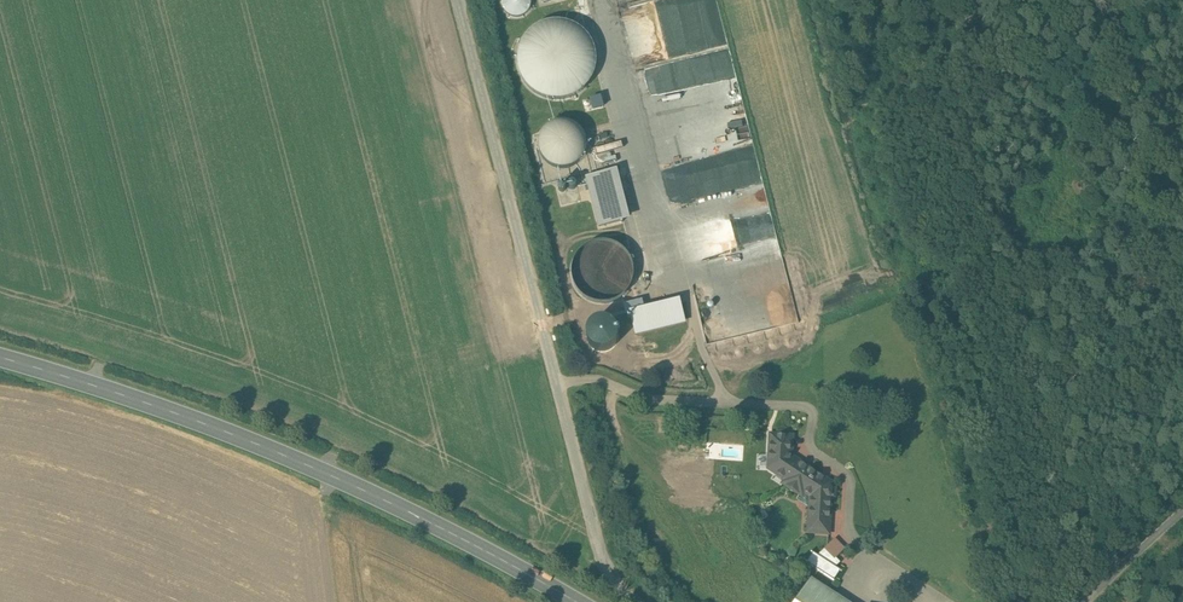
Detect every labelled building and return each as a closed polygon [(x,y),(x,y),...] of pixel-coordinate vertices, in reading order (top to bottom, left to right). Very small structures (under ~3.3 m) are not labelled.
[(508,14),(512,16),(518,17),(523,15),(528,12),(530,7),(531,1),(531,0),(502,0),(502,4),(504,9),(508,14)] [(518,65),(523,80),(534,91),(547,98),(562,98),(577,93),(588,83),(594,70),(596,55),(591,41),(582,30),(569,23),(555,21),(539,25),(526,35),(519,49),(518,65)] [(601,94),(589,97),(592,109),(604,106),(601,94)] [(539,150),(542,158),(549,164),(558,168),(568,168),(577,164),(583,157),(586,147),(585,137),(580,128),(572,122),(562,120),(554,122),(546,126),(541,133),(538,141),(539,150)] [(601,158),(605,170),(618,166),(614,155),(601,158)] [(617,170),(586,177),(599,227),(630,219),(617,170)] [(572,279),(577,290),(586,298),(597,303),(610,302),(621,297),(629,288),(633,277),(633,266),(628,255),(620,247),(610,242),(598,242),(586,246),(577,254),(572,266),(572,279)] [(792,489),(807,466),(801,462),(797,462),(793,459),(790,453),(791,438),(792,438),(793,436),(771,435),(769,463),(771,464),(771,470),(785,479),(785,484),(792,489)] [(832,483),(807,466),(792,489),(801,494),(805,492),(810,496),(809,516),(827,517),(827,510),(830,508),(831,498),(835,497),(835,488),(832,486),(832,483)] [(809,516),(808,532),(828,533),(830,508),(827,510),(827,517),(809,516)] [(834,535),(812,560),(834,580),(842,570),(837,565),(841,560),(838,557),(847,546),(834,535)] [(843,600),(842,599),(842,600),(833,594),(832,593),(823,587),(822,586),(821,587),(813,581),(813,580),(811,580),(810,581),(811,582),(806,589),(805,590),(800,598),(799,599),(799,600),(798,601),(845,601),(843,600)]
